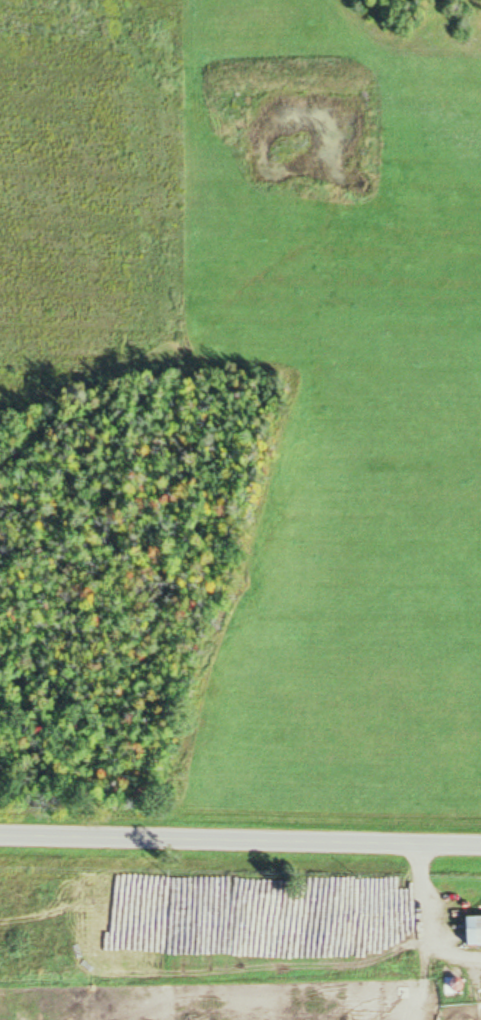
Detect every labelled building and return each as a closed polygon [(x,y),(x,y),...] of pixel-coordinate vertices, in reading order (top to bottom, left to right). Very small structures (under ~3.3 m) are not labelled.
[(471,919),(471,947),(480,947),(480,918),(471,919)]
